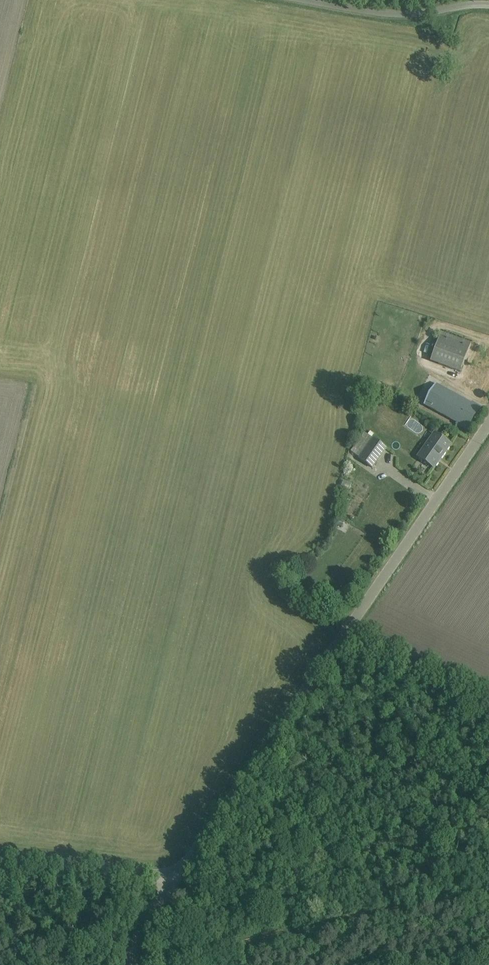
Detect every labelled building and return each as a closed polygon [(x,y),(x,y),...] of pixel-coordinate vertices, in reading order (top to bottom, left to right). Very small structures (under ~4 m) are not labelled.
[(471,344),(441,333),(431,361),(460,372),(471,344)] [(437,382),(434,387),(425,403),(457,422),(456,424),(467,430),(481,407),(472,402),(471,403),(437,382)] [(373,467),(387,448),(365,432),(351,452),(373,467)] [(450,445),(442,439),(435,434),(418,457),(434,468),(450,445)]
